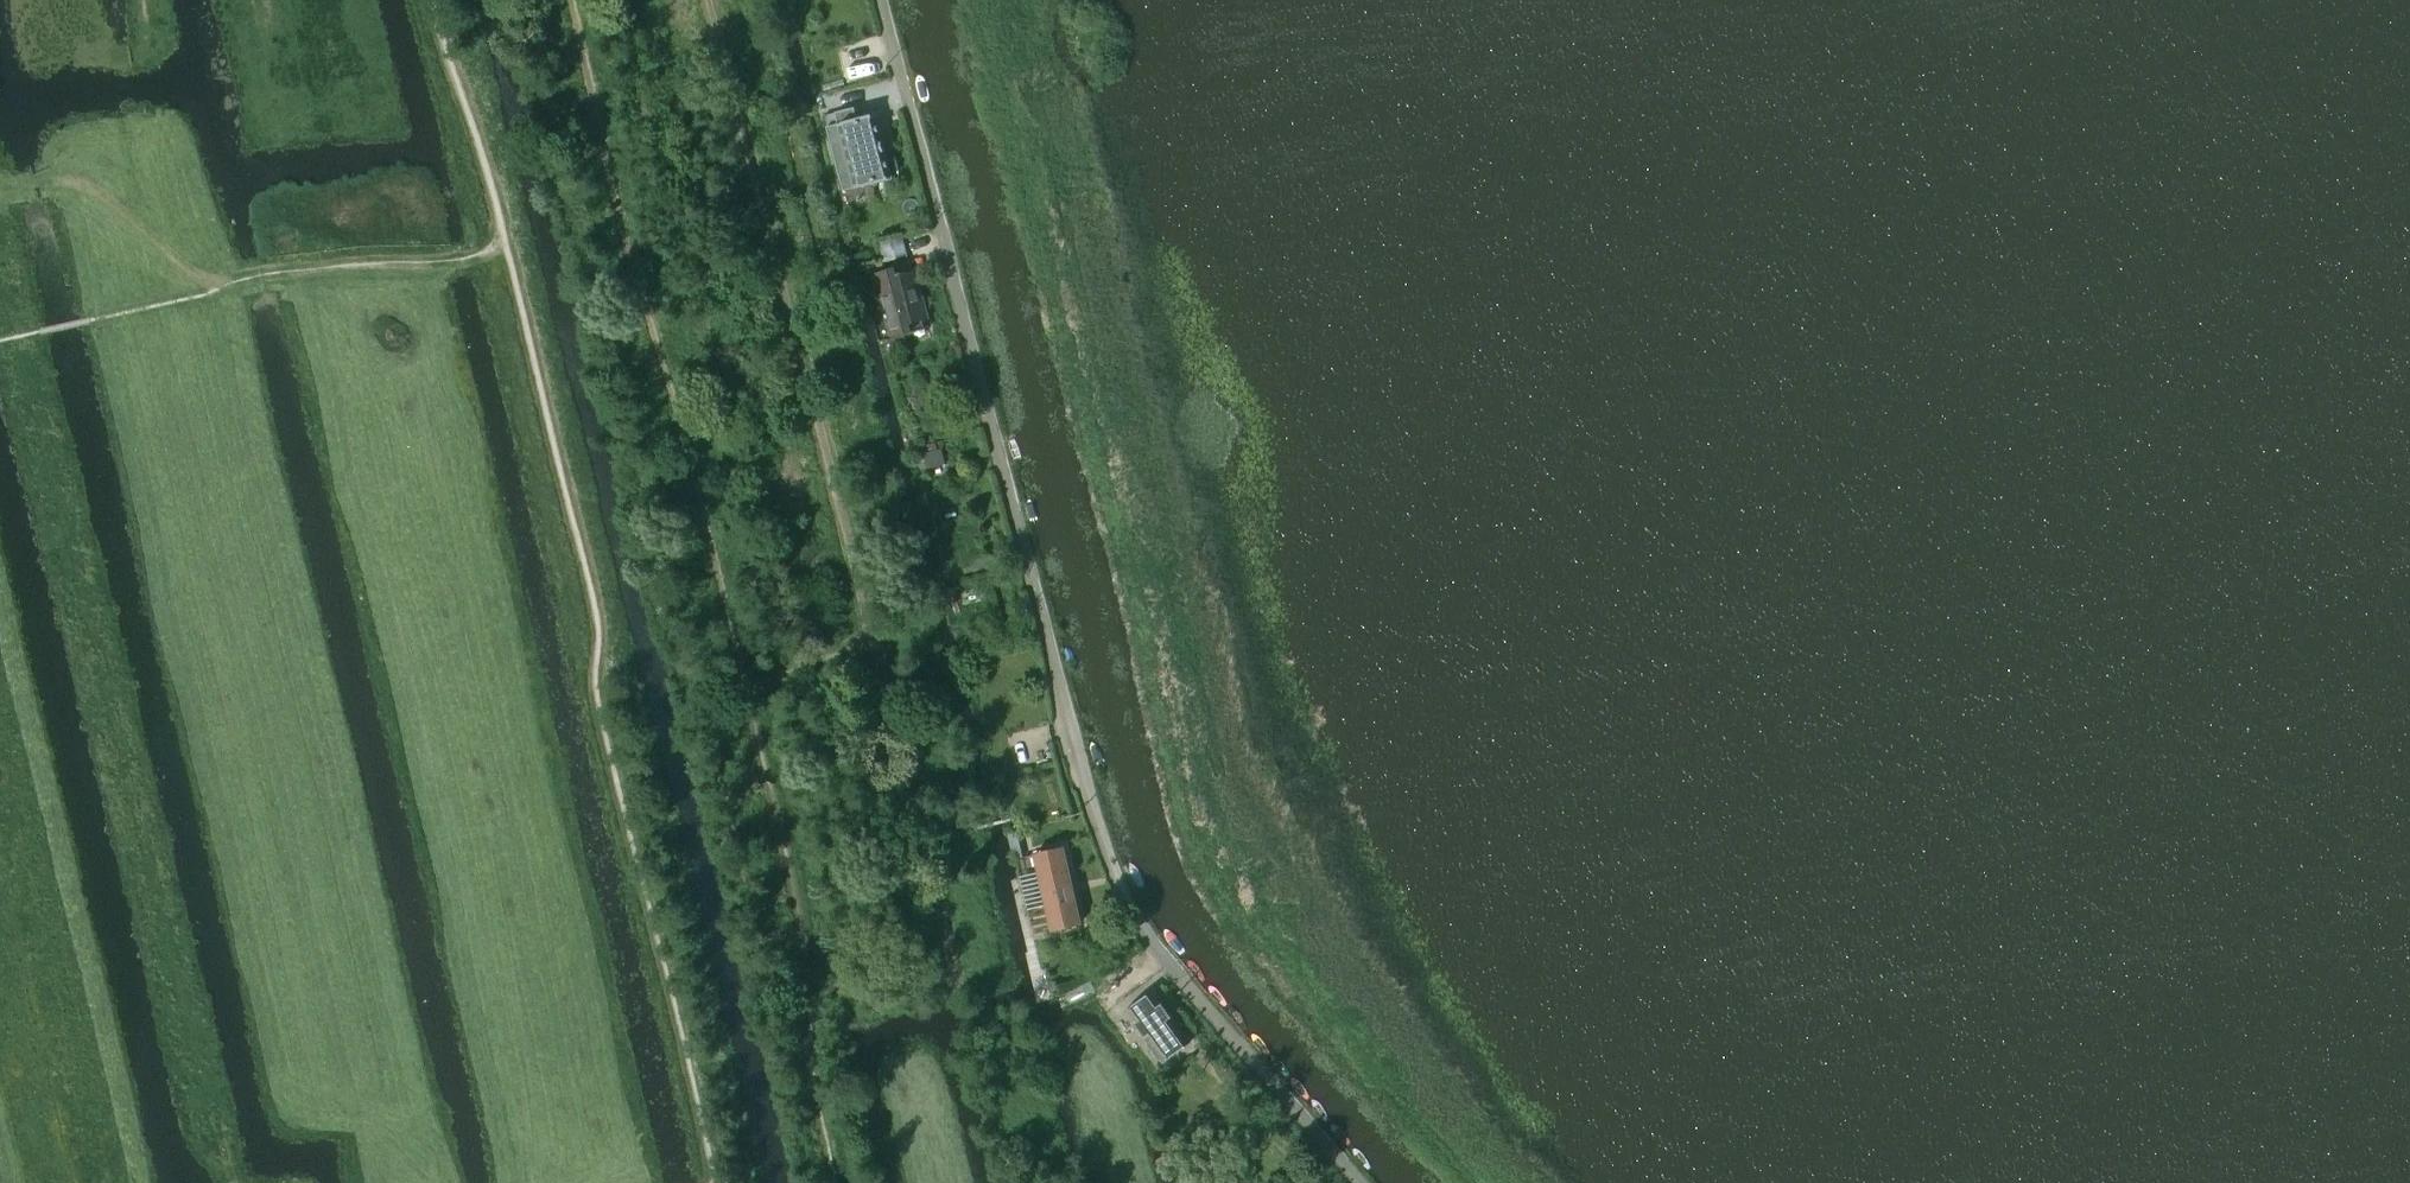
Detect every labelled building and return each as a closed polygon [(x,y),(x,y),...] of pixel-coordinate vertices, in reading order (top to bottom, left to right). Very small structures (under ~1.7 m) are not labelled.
[(858,119),(855,106),(834,111),(837,124),(826,127),(843,191),(892,178),(875,114),(858,119)] [(884,262),(906,257),(901,237),(879,243),(884,262)] [(877,291),(868,294),(880,340),(890,338),(910,332),(908,324),(927,319),(914,272),(895,277),(893,269),(873,274),(877,291)] [(939,450),(936,440),(928,442),(930,451),(924,453),(928,468),(947,463),(943,449),(939,450)] [(1013,859),(1023,857),(1016,829),(1007,831),(1013,859)] [(1052,930),(1080,923),(1062,847),(1034,854),(1052,930)] [(1066,993),(1071,1003),(1096,990),(1090,980),(1066,993)] [(1152,991),(1125,1010),(1162,1062),(1189,1042),(1152,991)]
